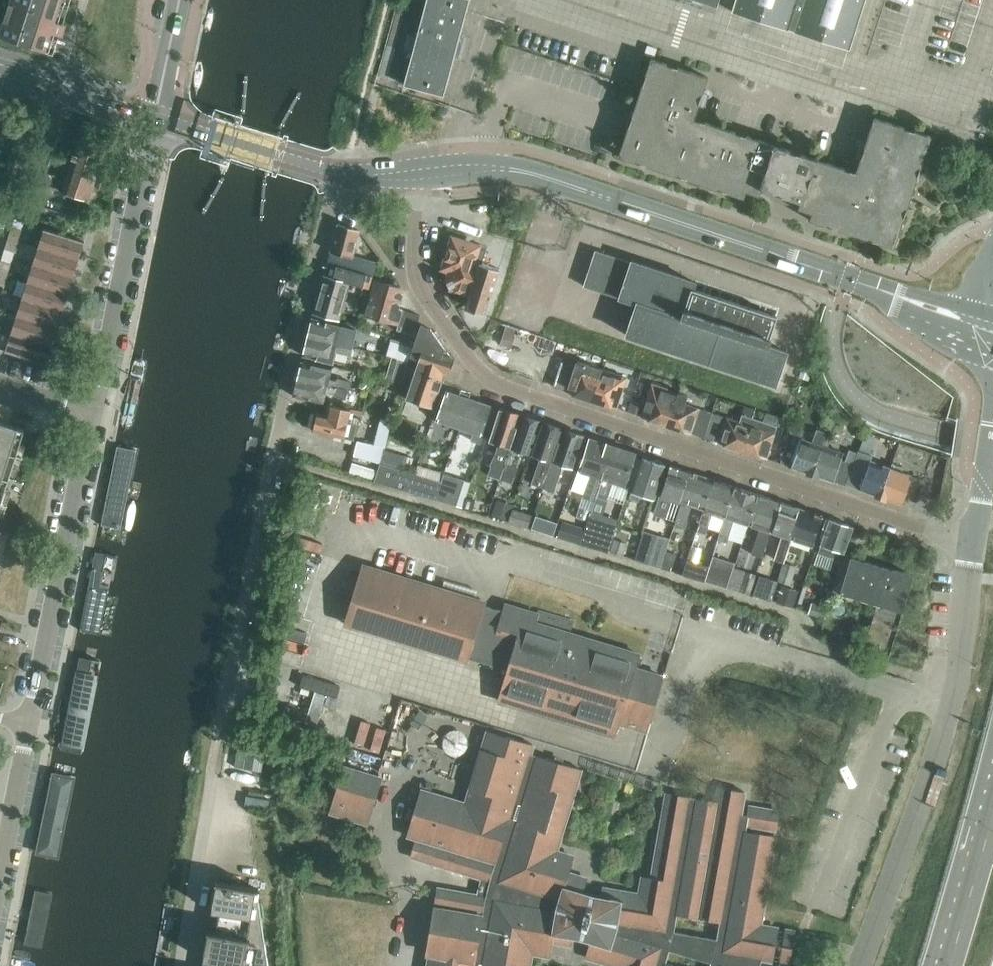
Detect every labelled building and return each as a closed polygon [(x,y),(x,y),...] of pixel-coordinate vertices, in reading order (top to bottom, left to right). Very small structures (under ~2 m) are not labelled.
[(50,0),(11,0),(0,34),(0,36),(52,52),(58,34),(62,35),(66,24),(61,23),(67,6),(50,0)] [(395,46),(408,0),(399,0),(387,44),(395,46)] [(404,85),(444,95),(469,0),(426,0),(404,85)] [(837,51),(854,0),(726,0),(721,13),(837,51)] [(379,76),(387,78),(395,46),(387,44),(379,76)] [(812,213),(810,220),(826,226),(826,225),(837,228),(837,229),(867,239),(867,238),(878,242),(877,243),(894,248),(904,218),(903,218),(907,207),(907,208),(918,177),(917,177),(920,166),(921,167),(931,136),(915,131),(914,132),(904,128),(904,127),(874,117),(864,148),(865,148),(861,158),(856,172),(855,172),(855,173),(845,169),(801,154),(790,151),(790,150),(746,136),(735,133),(736,132),(705,122),(705,123),(694,119),(695,119),(694,118),(699,104),(698,104),(702,94),(708,77),(678,67),(678,68),(667,65),(667,64),(651,58),(645,75),(646,75),(643,86),(642,85),(632,116),(629,127),(628,126),(618,156),(635,162),(635,161),(645,165),(676,176),(676,175),(686,178),(686,179),(717,189),(727,192),(727,193),(744,198),(746,191),(760,196),(762,189),(776,194),(774,199),(785,202),(786,197),(800,202),(798,209),(812,213)] [(84,120),(77,144),(104,153),(112,129),(84,120)] [(47,150),(44,159),(51,161),(55,152),(59,138),(49,135),(45,149),(47,150)] [(77,144),(69,167),(97,176),(104,153),(77,144)] [(218,166),(227,169),(229,161),(227,160),(227,158),(224,157),(223,159),(221,158),(218,166)] [(97,176),(69,167),(62,191),(89,200),(97,176)] [(68,205),(66,213),(78,217),(80,209),(68,205)] [(355,224),(357,209),(340,207),(338,222),(355,224)] [(376,267),(351,261),(352,257),(359,230),(338,224),(327,263),(352,270),(362,273),(363,273),(374,276),(376,267)] [(12,226),(9,237),(18,240),(22,229),(12,226)] [(44,229),(39,246),(79,259),(84,241),(44,229)] [(496,263),(510,268),(518,240),(489,231),(484,248),(499,253),(496,263)] [(18,240),(9,237),(5,249),(15,252),(18,240)] [(447,282),(450,287),(470,293),(467,303),(466,303),(469,309),(485,314),(499,269),(482,263),(486,251),(477,248),(478,247),(453,239),(444,268),(451,270),(447,282)] [(39,246),(33,264),(73,276),(79,259),(39,246)] [(584,284),(584,286),(637,303),(626,335),(776,384),(787,351),(768,345),(771,337),(770,337),(777,316),(693,289),(695,282),(632,261),(631,262),(595,250),(595,252),(597,253),(586,285),(584,284)] [(0,265),(0,272),(8,275),(11,263),(1,260),(0,265)] [(327,263),(323,275),(349,282),(373,289),(376,280),(377,277),(374,276),(363,273),(362,273),(352,270),(327,263)] [(33,264),(28,281),(68,293),(73,276),(33,264)] [(313,313),(339,320),(349,282),(323,275),(313,313)] [(365,314),(398,324),(398,325),(402,326),(399,336),(412,340),(420,315),(403,310),(403,309),(399,308),(403,293),(401,287),(376,280),(373,289),(365,314)] [(28,281),(22,298),(63,311),(68,293),(28,281)] [(22,298),(17,315),(57,328),(63,311),(22,298)] [(17,315),(12,332),(52,345),(57,328),(17,315)] [(312,318),(307,337),(352,348),(354,340),(339,336),(341,325),(312,318)] [(406,399),(433,408),(445,373),(448,374),(454,357),(451,356),(431,329),(421,325),(410,356),(407,366),(416,369),(406,399)] [(52,345),(12,332),(6,351),(46,363),(52,345)] [(352,348),(307,337),(303,355),(332,362),(335,352),(350,356),(352,348)] [(403,342),(397,360),(408,363),(413,344),(403,342)] [(408,363),(397,360),(392,381),(402,384),(408,363)] [(575,395),(592,400),(602,369),(577,361),(576,366),(562,361),(554,387),(575,394),(575,395)] [(301,362),(297,379),(335,388),(335,387),(337,381),(329,379),(331,369),(301,362)] [(802,367),(799,377),(808,380),(811,370),(802,367)] [(602,369),(592,400),(608,406),(609,405),(617,408),(627,377),(602,369)] [(360,383),(359,388),(367,390),(371,376),(363,374),(360,383)] [(335,388),(297,379),(293,396),(323,403),(326,393),(333,395),(337,397),(345,399),(348,389),(335,387),(335,388)] [(650,420),(666,425),(677,393),(664,388),(665,388),(648,383),(638,380),(635,391),(644,393),(645,391),(649,392),(641,416),(650,419),(650,420)] [(436,420),(459,428),(469,398),(446,390),(436,420)] [(691,433),(704,438),(712,413),(717,398),(709,395),(705,404),(709,406),(707,412),(685,404),(687,396),(677,393),(666,425),(682,431),(682,430),(691,433)] [(469,398),(459,428),(475,433),(473,439),(481,441),(493,405),(469,398)] [(631,401),(628,411),(641,416),(645,405),(631,401)] [(327,404),(325,414),(317,412),(316,416),(314,417),(312,425),(314,427),(313,431),(353,440),(357,424),(348,422),(351,409),(327,404)] [(25,429),(6,423),(10,410),(0,407),(0,508),(25,429)] [(500,479),(505,463),(521,415),(500,408),(489,440),(499,444),(496,453),(490,465),(491,465),(488,475),(500,479)] [(725,445),(741,450),(752,418),(729,410),(727,418),(712,413),(704,438),(713,440),(717,441),(726,444),(725,445)] [(522,451),(531,454),(542,422),(521,415),(505,463),(516,467),(522,451)] [(380,418),(374,444),(385,447),(391,420),(380,418)] [(752,418),(741,450),(758,456),(758,455),(766,458),(775,434),(777,426),(752,418)] [(531,484),(543,488),(563,429),(542,422),(531,454),(540,457),(531,484)] [(812,474),(824,441),(826,433),(818,430),(813,443),(805,440),(808,432),(792,427),(780,462),(792,466),(791,467),(807,472),(812,474)] [(563,429),(543,488),(554,491),(563,465),(573,468),(584,436),(563,429)] [(594,500),(595,499),(612,445),(606,443),(606,444),(590,438),(579,471),(591,475),(584,497),(594,500)] [(357,441),(354,456),(380,463),(383,447),(357,441)] [(824,441),(812,474),(818,476),(833,481),(834,481),(845,485),(856,452),(849,450),(845,461),(841,460),(843,453),(827,447),(829,443),(824,441)] [(612,445),(595,499),(603,501),(610,481),(624,486),(635,453),(619,448),(612,445)] [(122,531),(138,450),(116,446),(100,527),(122,531)] [(380,463),(400,469),(404,455),(385,449),(380,463)] [(875,495),(881,497),(891,468),(890,468),(871,461),(872,456),(858,451),(853,464),(855,464),(848,485),(860,489),(875,495)] [(654,499),(665,465),(662,464),(661,462),(655,460),(653,461),(643,457),(629,498),(638,501),(640,494),(654,499)] [(380,463),(375,481),(436,500),(442,482),(400,469),(380,463)] [(505,463),(500,479),(511,483),(516,467),(505,463)] [(891,468),(881,497),(886,499),(887,499),(901,504),(904,497),(916,501),(924,480),(902,472),(904,467),(892,463),(890,468),(891,468)] [(670,499),(681,503),(682,503),(692,472),(678,468),(678,467),(670,465),(655,511),(665,514),(670,499)] [(691,506),(704,510),(714,480),(692,472),(682,503),(681,503),(674,525),(684,528),(691,506)] [(436,500),(462,508),(471,481),(444,473),(442,482),(436,500)] [(472,478),(471,481),(462,508),(472,511),(482,481),(472,478)] [(712,513),(724,517),(726,517),(736,486),(735,486),(714,480),(704,510),(697,532),(705,535),(712,513)] [(734,520),(747,525),(757,494),(757,493),(757,494),(736,487),(736,486),(726,517),(724,517),(717,539),(727,542),(734,520)] [(763,554),(770,532),(769,532),(779,501),(758,495),(758,494),(757,494),(747,525),(760,529),(753,551),(763,554)] [(497,500),(492,515),(509,520),(512,509),(514,505),(497,500)] [(769,532),(770,532),(782,536),(774,559),(784,562),(791,539),(801,508),(779,501),(769,532)] [(815,513),(801,508),(791,539),(813,546),(823,515),(815,513)] [(509,520),(508,522),(528,528),(532,514),(512,509),(509,520)] [(581,544),(589,546),(591,540),(609,546),(616,523),(590,515),(581,544)] [(830,569),(838,571),(844,552),(853,526),(830,518),(821,544),(837,550),(830,569)] [(547,520),(543,530),(552,533),(556,523),(547,520)] [(563,521),(557,537),(579,545),(585,528),(563,521)] [(635,561),(660,569),(669,539),(644,531),(635,561)] [(610,551),(622,555),(626,543),(613,539),(610,551)] [(663,568),(672,571),(679,546),(670,543),(663,568)] [(109,630),(125,556),(96,550),(81,625),(109,630)] [(708,566),(704,581),(727,588),(727,587),(733,567),(735,562),(712,555),(710,561),(708,566)] [(877,604),(875,612),(864,649),(889,657),(913,575),(851,557),(840,593),(877,604)] [(685,575),(704,581),(708,566),(710,561),(707,560),(704,569),(688,564),(685,575)] [(778,579),(790,583),(796,565),(784,561),(778,579)] [(486,603),(362,565),(344,623),(468,660),(469,658),(507,670),(498,700),(616,736),(620,722),(648,730),(664,677),(636,669),(640,655),(570,634),(574,622),(538,612),(537,614),(504,604),(502,611),(485,605),(486,603)] [(733,567),(727,587),(750,594),(756,574),(733,567)] [(753,594),(770,600),(777,580),(760,574),(753,594)] [(776,602),(793,607),(798,590),(789,587),(781,585),(778,598),(776,602)] [(824,590),(823,596),(829,598),(830,594),(831,594),(834,587),(828,585),(824,590)] [(830,601),(830,598),(829,598),(823,596),(822,596),(820,604),(811,602),(808,614),(814,615),(825,618),(830,601)] [(86,755),(105,665),(75,659),(56,748),(86,755)] [(303,675),(299,687),(336,698),(340,686),(303,675)] [(314,692),(305,721),(317,725),(326,695),(314,692)] [(535,761),(528,759),(533,744),(489,731),(467,804),(420,790),(407,834),(416,837),(411,855),(481,877),(477,896),(459,893),(437,889),(430,929),(426,953),(431,954),(429,965),(529,965),(531,954),(531,952),(532,952),(550,955),(553,941),(572,944),(575,922),(577,922),(578,923),(580,926),(583,928),(587,928),(591,927),(594,926),(595,927),(586,956),(594,959),(618,965),(677,965),(666,963),(670,950),(711,962),(710,965),(750,965),(753,957),(773,960),(779,929),(760,925),(775,835),(774,835),(745,830),(746,826),(747,823),(747,822),(747,821),(748,815),(747,815),(740,814),(741,808),(743,794),(744,791),(741,791),(720,787),(717,801),(668,792),(657,856),(656,860),(655,864),(654,869),(653,877),(643,876),(640,895),(610,890),(609,889),(608,889),(602,888),(601,893),(601,894),(601,897),(597,896),(590,894),(584,892),(587,882),(587,881),(587,880),(587,879),(586,879),(569,874),(574,857),(555,851),(568,810),(570,803),(573,794),(580,768),(568,765),(562,763),(562,765),(560,769),(557,768),(553,766),(555,761),(537,755),(535,761)] [(330,811),(360,820),(374,776),(343,767),(330,811)] [(64,862),(81,778),(51,772),(34,856),(64,862)] [(777,830),(780,809),(749,804),(747,815),(748,815),(747,821),(747,822),(747,823),(746,826),(776,832),(777,830)] [(216,932),(207,931),(207,932),(265,941),(257,890),(258,890),(259,889),(216,882),(215,883),(224,885),(216,932)] [(55,895),(29,890),(17,947),(44,953),(55,895)] [(265,941),(207,932),(216,934),(210,965),(269,965),(265,941)]
